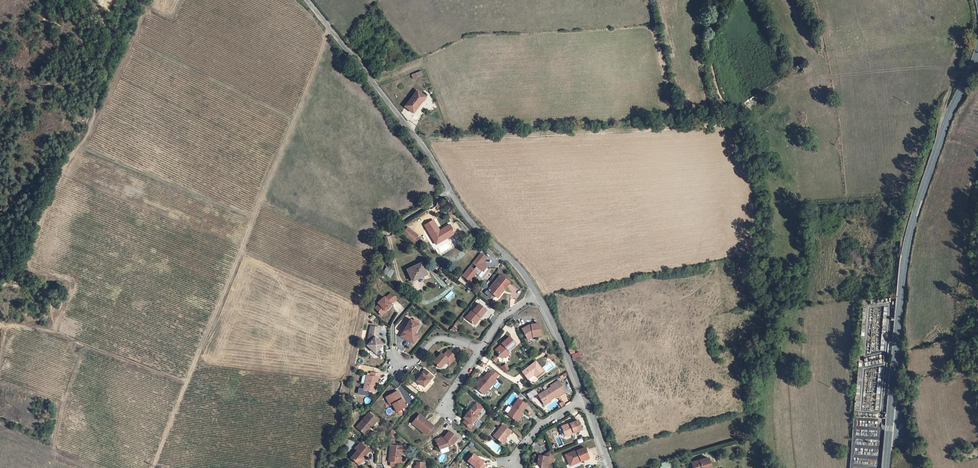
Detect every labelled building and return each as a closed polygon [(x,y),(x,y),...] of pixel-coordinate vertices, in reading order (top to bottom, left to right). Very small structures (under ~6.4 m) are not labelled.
[(796,67),(801,72),(806,67),(801,62),(796,67)] [(405,107),(412,112),(415,109),(418,111),(423,103),(422,102),(426,97),(418,91),(417,91),(416,90),(413,94),(414,95),(409,102),(405,107)] [(443,238),(454,231),(450,225),(440,231),(433,220),(425,225),(436,245),(444,240),(443,238)] [(406,236),(411,230),(408,228),(403,234),(406,236)] [(418,235),(411,230),(406,236),(413,241),(417,237),(418,235)] [(455,234),(454,231),(443,238),(444,240),(455,234)] [(422,241),(417,237),(413,241),(418,246),(422,241)] [(483,272),(488,266),(483,263),(487,258),(481,252),(472,262),(483,272)] [(427,274),(422,263),(407,270),(413,281),(427,274)] [(470,265),(461,275),(470,283),(481,270),(476,266),(474,268),(470,265)] [(393,270),(387,267),(383,274),(390,277),(393,270)] [(488,290),(496,296),(502,288),(504,290),(510,283),(501,275),(488,290)] [(502,288),(496,296),(498,298),(504,290),(502,288)] [(379,304),(375,308),(382,315),(386,311),(385,311),(387,309),(391,305),(391,304),(396,299),(391,293),(385,298),(384,297),(378,303),(379,304)] [(481,317),(487,310),(479,304),(473,311),(472,310),(466,318),(473,324),(479,316),(481,317)] [(415,333),(419,325),(411,320),(401,336),(409,342),(415,333)] [(533,337),(541,336),(539,324),(531,325),(531,326),(529,326),(529,325),(522,329),(527,339),(533,336),(533,337)] [(367,346),(376,353),(384,345),(379,341),(377,339),(378,337),(380,327),(371,326),(368,340),(371,342),(367,346)] [(419,335),(415,333),(409,342),(414,344),(419,335)] [(516,344),(510,337),(502,344),(503,345),(501,346),(500,346),(496,350),(499,354),(499,358),(505,358),(506,354),(509,352),(508,351),(516,344)] [(441,353),(433,363),(440,369),(446,363),(447,364),(449,361),(451,362),(456,357),(448,350),(444,355),(441,353)] [(543,371),(536,361),(522,372),(528,379),(534,374),(536,377),(543,371)] [(423,374),(416,381),(424,388),(433,377),(425,370),(422,373),(423,374)] [(379,378),(380,374),(371,372),(370,376),(367,375),(364,390),(373,392),(375,385),(377,385),(378,378),(379,378)] [(496,380),(488,373),(483,379),(480,383),(479,382),(477,382),(478,390),(484,395),(496,380)] [(566,392),(559,381),(551,386),(551,387),(538,395),(544,404),(550,400),(557,396),(557,397),(566,392)] [(527,394),(529,398),(537,393),(535,389),(527,394)] [(393,404),(397,412),(406,407),(402,399),(400,400),(399,396),(400,396),(398,391),(388,396),(393,404)] [(527,405),(518,399),(508,415),(515,420),(521,412),(522,413),(522,412),(527,405)] [(482,408),(476,403),(470,411),(471,411),(469,413),(468,413),(464,418),(466,420),(463,423),(470,429),(473,425),(471,424),(478,417),(476,416),(482,408)] [(371,411),(369,413),(378,420),(379,419),(372,414),(373,413),(371,411)] [(369,413),(357,428),(364,434),(371,426),(372,427),(373,427),(378,421),(378,420),(369,413)] [(419,414),(414,421),(418,425),(418,426),(417,427),(426,435),(434,426),(419,414)] [(582,430),(578,421),(570,424),(570,423),(561,427),(564,435),(573,431),(574,433),(582,430)] [(511,432),(503,425),(494,436),(502,443),(505,439),(506,438),(508,436),(511,432)] [(458,438),(449,431),(444,438),(443,439),(441,438),(435,440),(437,444),(438,445),(440,449),(450,446),(451,444),(452,445),(458,438)] [(351,458),(358,464),(365,456),(369,451),(362,445),(361,444),(359,447),(360,448),(351,458)] [(405,446),(391,445),(390,462),(391,462),(398,463),(401,463),(402,458),(401,457),(401,454),(404,454),(405,446)] [(589,458),(585,448),(577,451),(577,450),(565,455),(568,461),(569,460),(571,461),(572,463),(573,463),(580,460),(581,462),(589,458)] [(551,451),(543,456),(539,455),(537,453),(532,457),(534,459),(532,461),(535,466),(537,464),(541,465),(541,467),(544,467),(551,467),(549,464),(554,460),(552,455),(551,451)] [(474,454),(473,455),(468,460),(468,461),(476,467),(484,467),(486,466),(483,463),(483,462),(474,454)] [(366,456),(365,456),(358,464),(359,465),(366,456)] [(692,463),(693,467),(711,467),(709,458),(692,463)]
